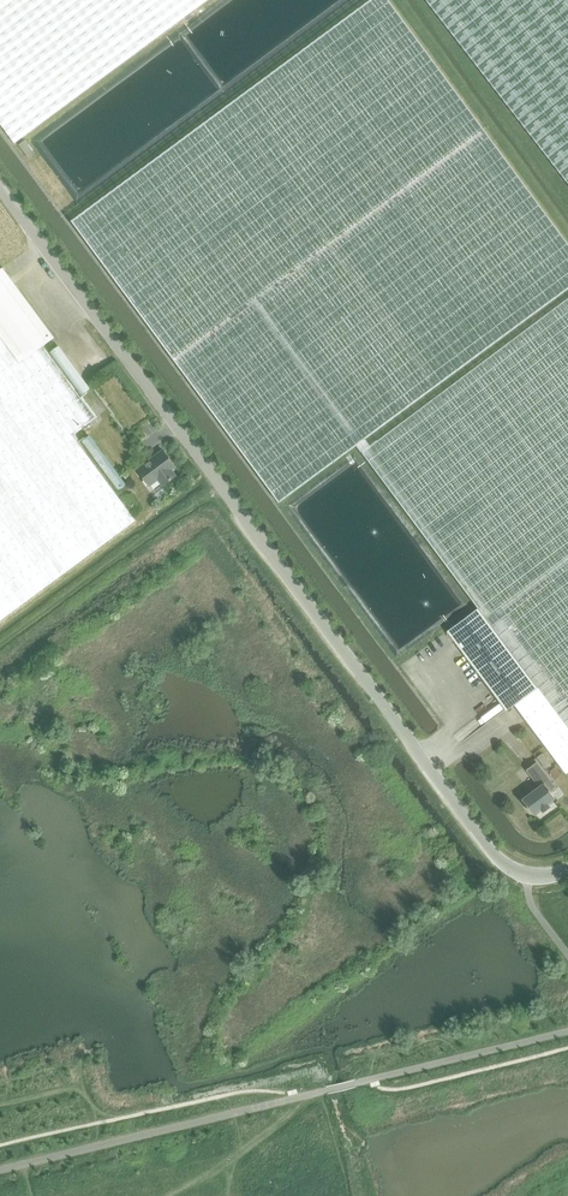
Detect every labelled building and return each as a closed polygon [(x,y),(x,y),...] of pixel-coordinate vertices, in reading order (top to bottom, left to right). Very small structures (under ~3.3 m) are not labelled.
[(15,143),(207,0),(0,0),(0,124),(15,143)] [(567,288),(567,243),(388,0),(370,0),(72,221),(280,501),(357,444),(362,450),(370,444),(365,438),(567,288)] [(567,183),(567,0),(426,0),(567,183)] [(35,154),(25,140),(19,145),(29,158),(35,154)] [(81,397),(43,346),(55,337),(4,268),(0,271),(0,336),(72,434),(95,416),(89,408),(81,397)] [(478,608),(567,728),(567,298),(362,452),(478,608)] [(72,434),(0,336),(0,622),(137,520),(72,434)] [(88,392),(81,397),(89,408),(96,403),(88,392)] [(100,423),(97,418),(90,423),(94,428),(100,423)] [(139,469),(151,486),(159,479),(163,486),(176,476),(172,470),(176,467),(164,451),(139,469)] [(567,772),(567,728),(478,608),(447,631),(506,710),(514,704),(566,773),(567,772)] [(543,753),(537,757),(547,769),(552,765),(543,753)] [(540,786),(522,799),(533,814),(555,798),(550,790),(555,787),(536,762),(527,769),(540,786)] [(556,767),(550,771),(554,777),(560,773),(556,767)]
